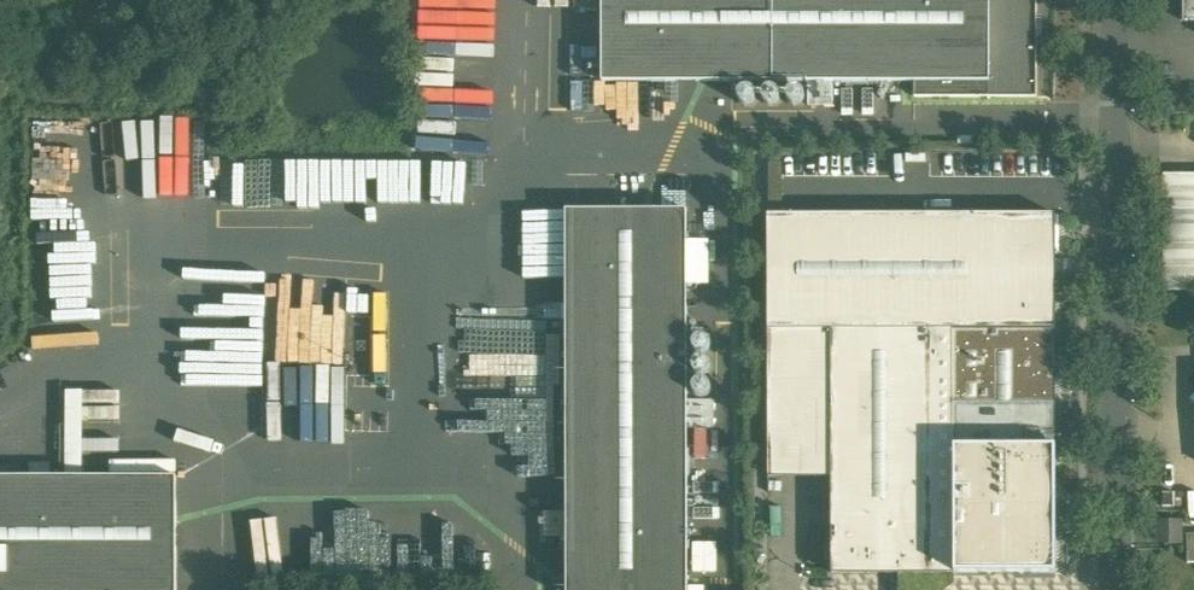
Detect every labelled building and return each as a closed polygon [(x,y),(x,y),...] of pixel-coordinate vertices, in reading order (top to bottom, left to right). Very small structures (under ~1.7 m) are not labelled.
[(602,82),(914,82),(989,81),(989,0),(602,0),(602,82)] [(989,81),(914,82),(914,97),(1036,97),(1036,0),(989,0),(989,81)] [(1183,21),(1193,21),(1193,0),(1183,0),(1183,21)] [(755,100),(756,96),(755,92),(753,90),(750,87),(746,87),(743,88),(740,90),(738,93),(737,96),(738,100),(740,103),(743,105),(746,105),(750,105),(753,103),(755,100)] [(779,100),(780,96),(779,92),(777,89),(774,87),(771,87),(767,88),(764,90),(762,93),(761,96),(762,100),(764,103),(767,105),(771,105),(774,105),(777,103),(779,100)] [(804,100),(804,96),(804,92),(801,89),(798,87),(795,87),(791,88),(788,90),(786,93),(786,96),(786,100),(788,103),(792,105),(795,105),(799,105),(802,103),(804,100)] [(1164,175),(1164,291),(1193,291),(1193,175),(1164,175)] [(566,210),(567,589),(687,589),(687,210),(566,210)] [(1055,214),(767,214),(768,330),(831,330),(836,330),(954,330),(1055,330),(1055,214)] [(831,330),(768,330),(769,476),(831,476),(831,330)] [(836,330),(831,330),(831,476),(831,574),(954,573),(954,447),(954,330),(836,330)] [(1055,330),(954,330),(954,447),(1027,446),(1027,433),(1055,432),(1055,330)] [(1027,446),(954,447),(954,573),(1056,573),(1055,446),(1027,446)] [(0,476),(0,589),(176,589),(176,476),(0,476)] [(1179,544),(1179,520),(1159,520),(1159,535),(1165,535),(1165,544),(1179,544)]
